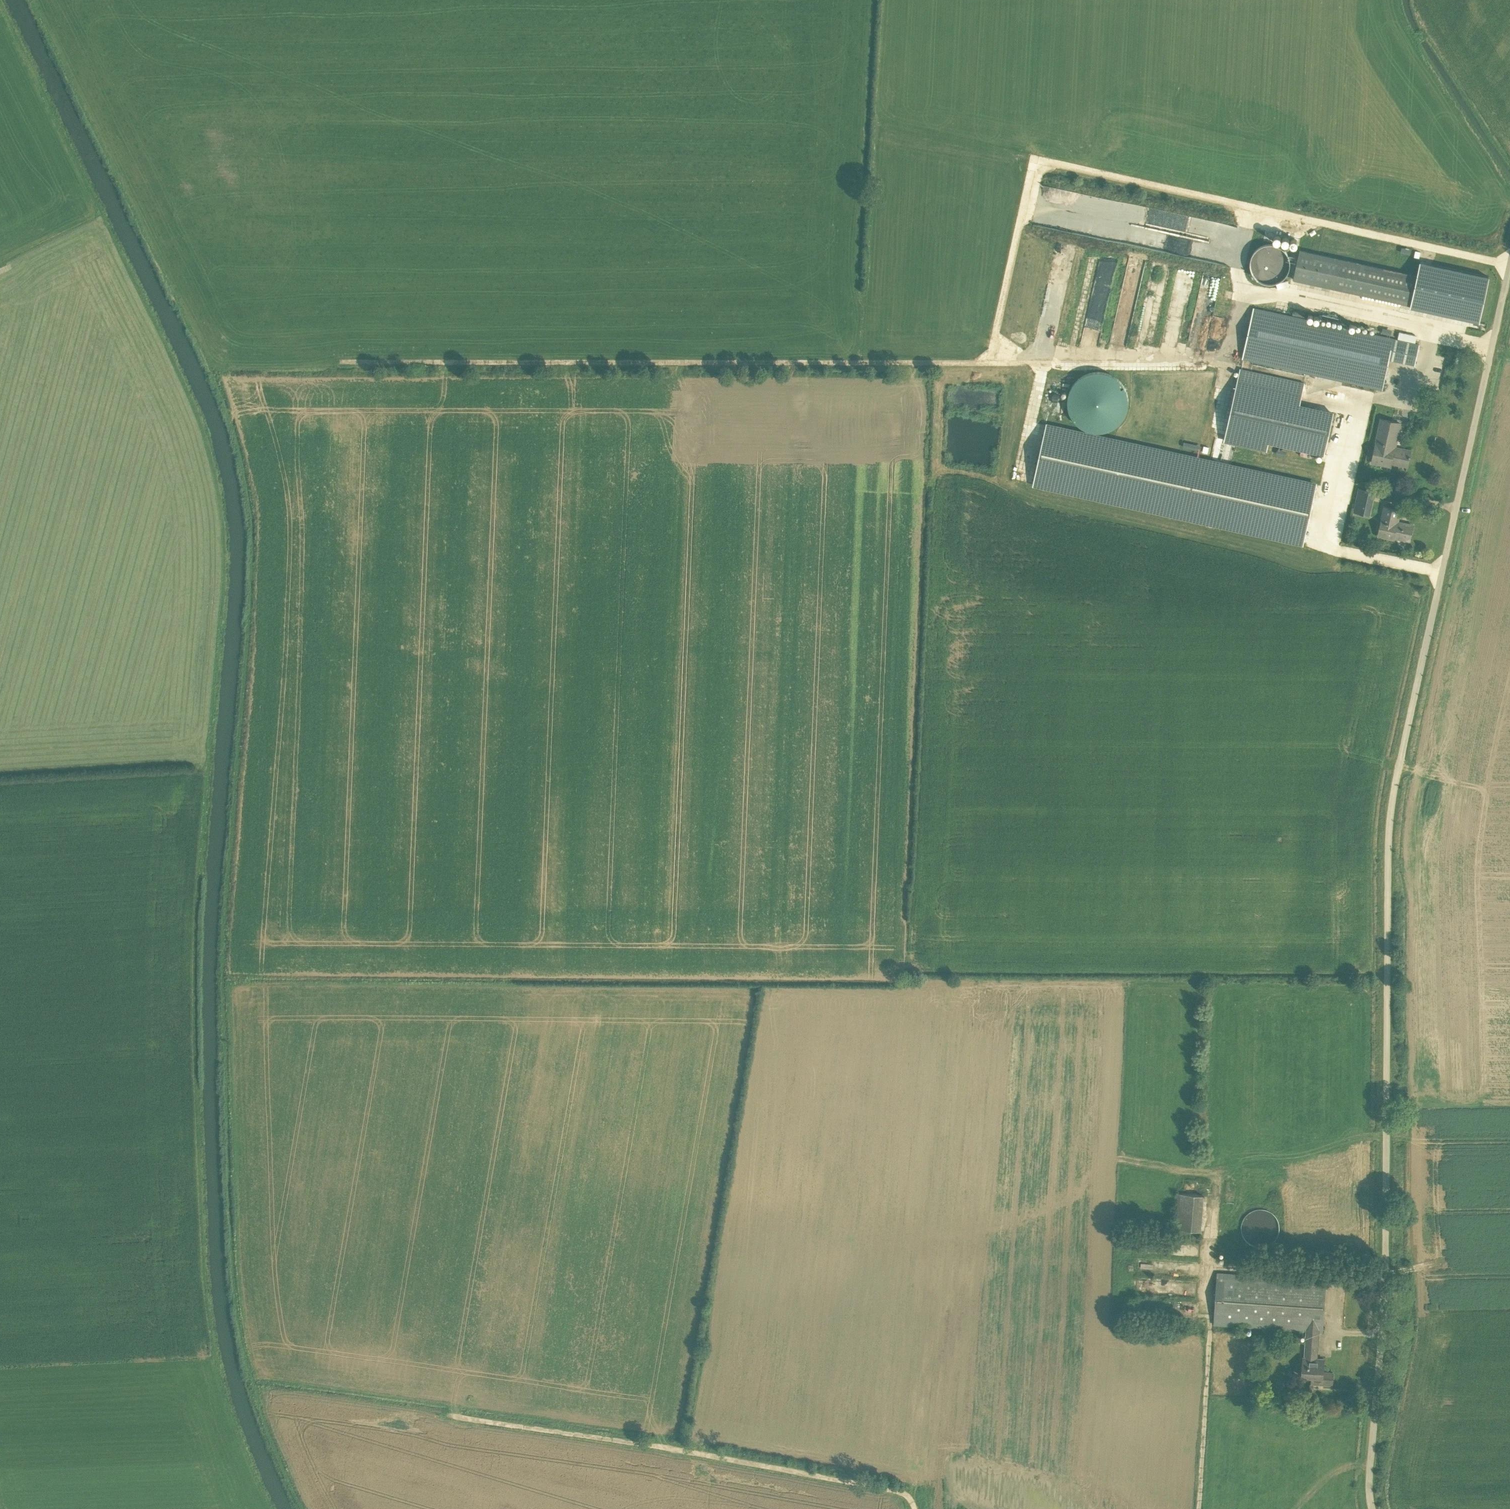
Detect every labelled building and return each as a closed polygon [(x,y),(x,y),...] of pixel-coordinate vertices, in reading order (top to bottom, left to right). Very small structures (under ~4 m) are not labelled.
[(1269,284),(1272,284),(1275,284),(1278,283),(1280,281),(1283,280),(1285,278),(1287,276),(1288,273),(1289,271),(1290,268),(1290,265),(1290,262),(1290,259),(1289,257),(1288,254),(1286,252),(1284,249),(1282,247),(1280,246),(1277,245),(1275,244),(1272,243),(1269,243),(1266,244),(1263,244),(1261,245),(1258,247),(1256,249),(1254,251),(1253,253),(1251,256),(1250,258),(1250,261),(1249,264),(1250,267),(1250,270),(1251,272),(1253,275),(1254,277),(1256,279),(1259,281),(1261,282),(1264,283),(1267,284),(1269,284)] [(1409,304),(1416,275),(1300,250),(1294,279),(1409,304)] [(1416,275),(1409,304),(1478,320),(1488,273),(1420,257),(1416,275)] [(1414,365),(1418,344),(1254,308),(1243,358),(1382,389),(1388,360),(1414,365)] [(1302,392),(1240,378),(1226,439),(1267,448),(1269,439),(1325,452),(1335,409),(1300,401),(1302,392)] [(1398,437),(1401,425),(1400,425),(1400,423),(1381,419),(1372,462),(1390,466),(1391,462),(1407,466),(1410,450),(1395,447),(1397,437),(1398,437)] [(1316,484),(1047,425),(1034,484),(1037,485),(1303,543),(1316,484)] [(1316,468),(1324,470),(1326,460),(1318,458),(1316,468)] [(1367,491),(1358,489),(1354,512),(1362,513),(1367,491)] [(1409,541),(1413,525),(1398,522),(1400,509),(1384,506),(1378,535),(1393,538),(1394,537),(1409,541)] [(1181,1191),(1180,1224),(1204,1225),(1204,1191),(1181,1191)] [(1441,1259),(1440,1254),(1445,1253),(1443,1241),(1430,1243),(1433,1261),(1441,1259)] [(1322,1332),(1325,1280),(1218,1273),(1214,1325),(1322,1332)] [(1332,1385),(1333,1373),(1323,1372),(1324,1359),(1302,1357),(1301,1376),(1311,1377),(1311,1383),(1332,1385)]
